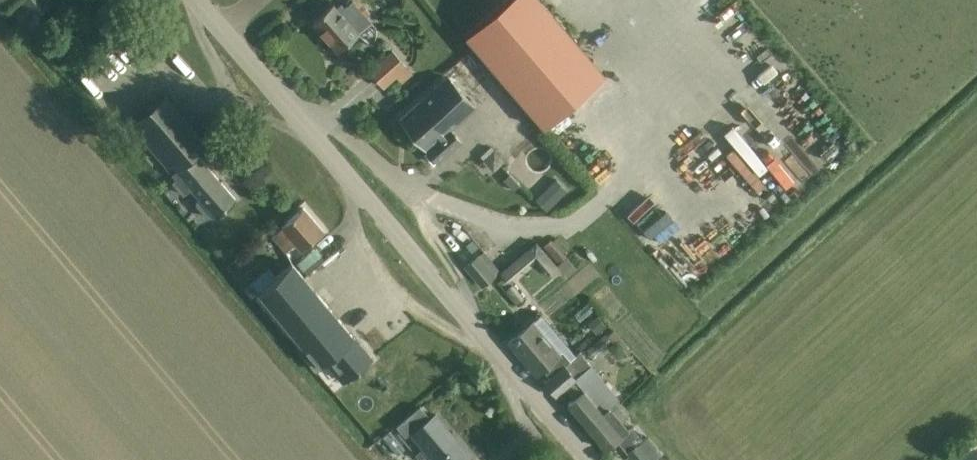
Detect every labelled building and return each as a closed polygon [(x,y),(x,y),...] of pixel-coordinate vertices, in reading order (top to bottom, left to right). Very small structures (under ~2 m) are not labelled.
[(372,22),(352,0),(341,11),(333,3),(312,22),(340,51),(372,22)] [(607,75),(543,0),(507,0),(465,36),(544,129),(607,75)] [(402,83),(412,74),(406,67),(391,51),(370,70),(384,86),(396,76),(402,83)] [(438,162),(458,145),(461,141),(450,128),(475,106),(448,76),(399,119),(426,149),(427,149),(428,150),(425,153),(434,164),(437,161),(438,162)] [(196,204),(207,217),(211,218),(215,215),(236,198),(197,153),(207,145),(166,95),(131,125),(132,125),(176,179),(174,181),(188,197),(195,191),(199,196),(196,198),(196,204)] [(490,146),(480,155),(483,159),(493,171),(504,161),(493,149),(490,146)] [(508,174),(503,180),(513,190),(519,184),(508,174)] [(555,179),(545,189),(557,200),(567,190),(555,179)] [(302,250),(323,231),(302,208),(272,236),(287,251),(296,243),(302,250)] [(568,248),(557,236),(552,241),(551,239),(543,246),(559,263),(558,265),(536,241),(500,272),(507,281),(502,285),(513,299),(517,303),(524,296),(520,292),(510,279),(535,258),(548,273),(549,272),(554,277),(561,270),(566,276),(576,269),(563,252),(568,248)] [(481,286),(495,275),(479,256),(465,267),(481,286)] [(371,358),(292,263),(277,276),(269,267),(252,281),(260,290),(258,292),(321,367),(327,362),(334,370),(337,367),(346,378),(371,358)] [(541,314),(509,341),(536,373),(542,367),(550,377),(565,364),(576,355),(541,314)] [(597,315),(588,324),(596,333),(605,325),(597,315)] [(613,330),(606,336),(610,340),(613,344),(620,338),(613,330)] [(591,355),(610,340),(606,336),(604,333),(586,349),(591,355)] [(620,337),(620,338),(613,344),(624,357),(631,350),(620,337)] [(576,355),(565,364),(576,378),(592,366),(580,351),(576,355)] [(550,377),(544,382),(556,396),(567,386),(576,378),(565,364),(550,377)] [(576,378),(567,386),(576,397),(568,404),(586,426),(587,426),(609,408),(615,402),(616,402),(619,399),(596,371),(592,366),(576,378)] [(587,426),(605,448),(606,447),(616,438),(627,452),(633,459),(652,459),(638,444),(642,440),(631,426),(627,429),(620,421),(626,416),(615,402),(609,408),(587,426)] [(420,406),(396,426),(405,436),(428,416),(420,406)] [(436,413),(411,434),(423,448),(415,454),(420,459),(428,454),(433,459),(465,459),(471,455),(436,413)]
